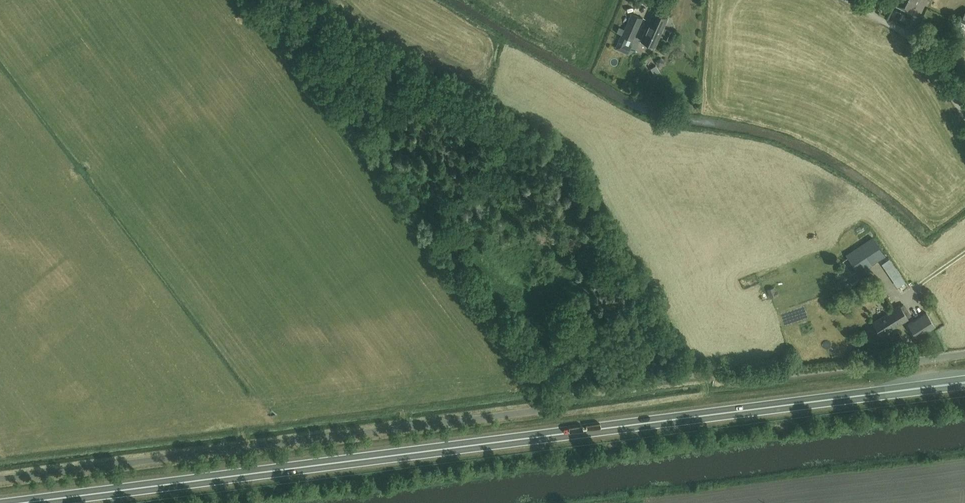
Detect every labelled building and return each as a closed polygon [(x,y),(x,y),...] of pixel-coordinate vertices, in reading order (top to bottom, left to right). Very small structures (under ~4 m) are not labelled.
[(894,3),(911,11),(917,0),(895,0),(894,3)] [(618,41),(625,44),(628,38),(633,40),(643,17),(632,12),(622,34),(621,34),(618,41)] [(663,38),(669,40),(672,33),(662,28),(666,19),(654,13),(641,40),(653,46),(655,43),(660,32),(665,34),(663,38)] [(885,255),(872,237),(846,255),(859,273),(872,264),(885,255)] [(903,292),(909,287),(889,259),(883,262),(903,292)] [(774,287),(767,289),(770,298),(777,296),(774,287)] [(580,306),(583,311),(594,305),(591,300),(580,306)] [(891,311),(879,318),(873,322),(881,335),(887,331),(910,317),(907,311),(904,313),(899,305),(891,310),(891,311)] [(496,315),(501,324),(506,322),(501,312),(496,315)] [(935,327),(926,312),(908,324),(917,338),(935,327)]
